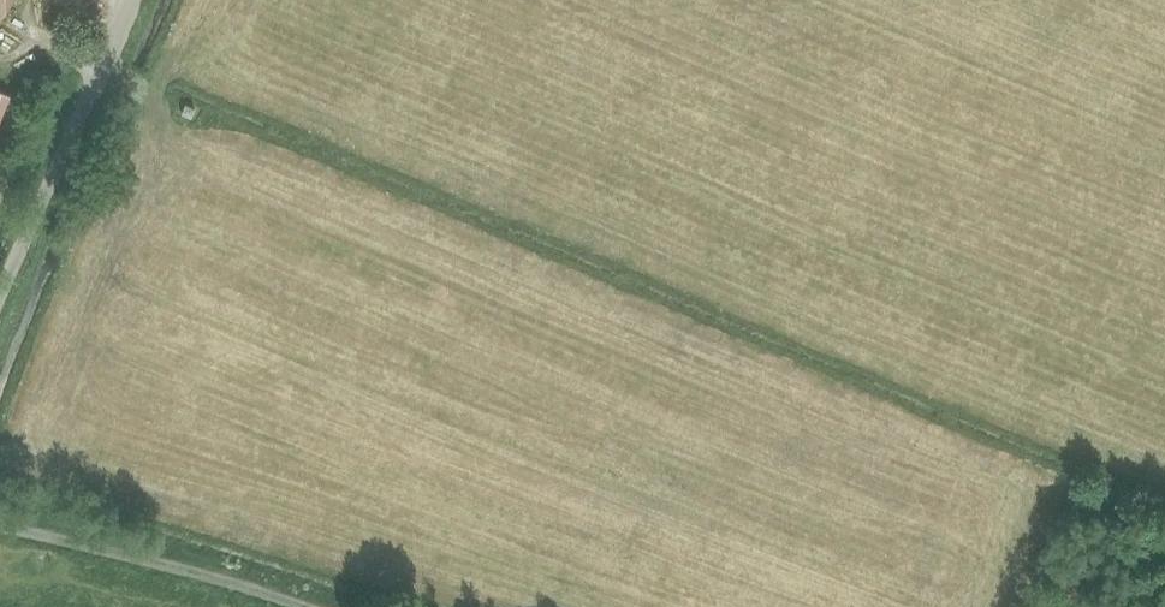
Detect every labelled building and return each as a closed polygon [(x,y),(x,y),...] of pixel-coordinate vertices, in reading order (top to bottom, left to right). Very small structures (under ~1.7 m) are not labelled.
[(10,102),(0,98),(0,125),(10,102)]
